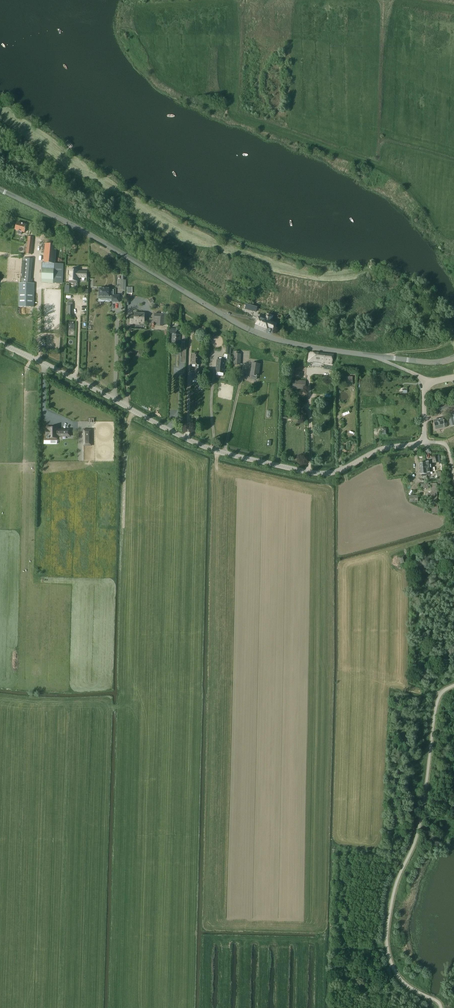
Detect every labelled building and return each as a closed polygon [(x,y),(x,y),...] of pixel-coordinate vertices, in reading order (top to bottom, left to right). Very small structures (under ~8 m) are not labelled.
[(21,235),(22,232),(24,233),(27,225),(17,222),(15,230),(18,231),(17,233),(21,235)] [(43,263),(55,264),(57,244),(45,243),(43,263)] [(23,258),(21,283),(31,283),(33,259),(23,258)] [(41,282),(53,283),(55,264),(43,263),(42,262),(41,282)] [(64,264),(55,264),(53,283),(63,284),(64,264)] [(69,281),(69,283),(77,284),(78,278),(87,278),(87,271),(78,271),(78,270),(70,270),(70,271),(68,271),(68,276),(70,276),(69,281)] [(34,307),(34,283),(31,283),(21,283),(19,283),(19,307),(34,307)] [(110,295),(110,289),(99,288),(99,299),(110,299),(112,299),(112,302),(119,302),(119,295),(112,295),(112,296),(110,295)] [(135,313),(135,316),(130,315),(130,323),(135,324),(135,321),(144,322),(144,314),(135,313)] [(256,322),(255,324),(267,329),(268,327),(275,330),(277,324),(276,324),(276,323),(272,321),(273,316),(266,313),(264,319),(257,316),(254,322),(256,322)] [(157,324),(164,325),(168,325),(168,315),(164,315),(164,314),(155,314),(154,320),(157,320),(157,324)] [(195,325),(192,330),(198,334),(201,329),(195,325)] [(180,335),(181,335),(172,335),(172,344),(180,345),(180,344),(181,344),(181,357),(185,358),(186,332),(185,332),(185,333),(182,333),(182,332),(181,336),(180,335)] [(334,355),(331,355),(309,352),(308,362),(332,365),(334,355)] [(200,354),(192,354),(192,365),(200,365),(200,354)] [(225,361),(217,360),(216,372),(224,373),(225,361)] [(260,364),(252,363),(250,375),(258,377),(260,364)] [(305,381),(293,381),(292,388),(305,389),(305,381)] [(440,411),(453,408),(452,402),(438,405),(440,411)] [(443,418),(433,421),(435,426),(443,424),(444,427),(447,426),(446,420),(443,420),(443,418)] [(53,428),(53,427),(46,427),(46,429),(44,429),(44,438),(50,438),(50,441),(56,441),(56,438),(58,438),(58,436),(70,436),(70,430),(58,430),(58,428),(53,428)] [(83,430),(83,444),(91,444),(91,430),(83,430)] [(432,514),(438,513),(436,483),(430,484),(432,514)]
